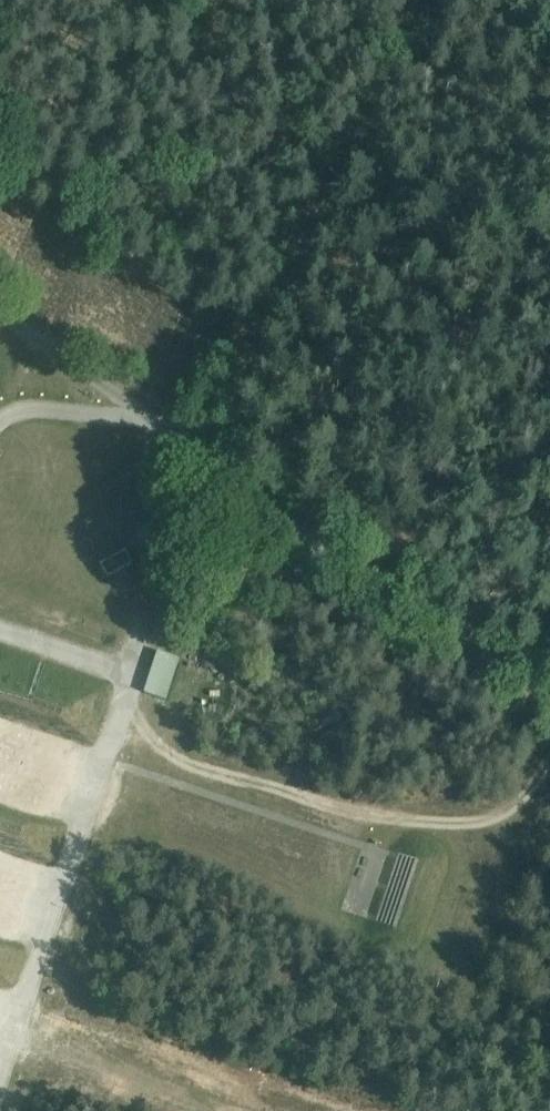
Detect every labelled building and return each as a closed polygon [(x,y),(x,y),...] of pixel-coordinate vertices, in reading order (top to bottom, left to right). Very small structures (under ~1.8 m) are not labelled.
[(168,699),(181,656),(158,649),(145,692),(168,699)]
